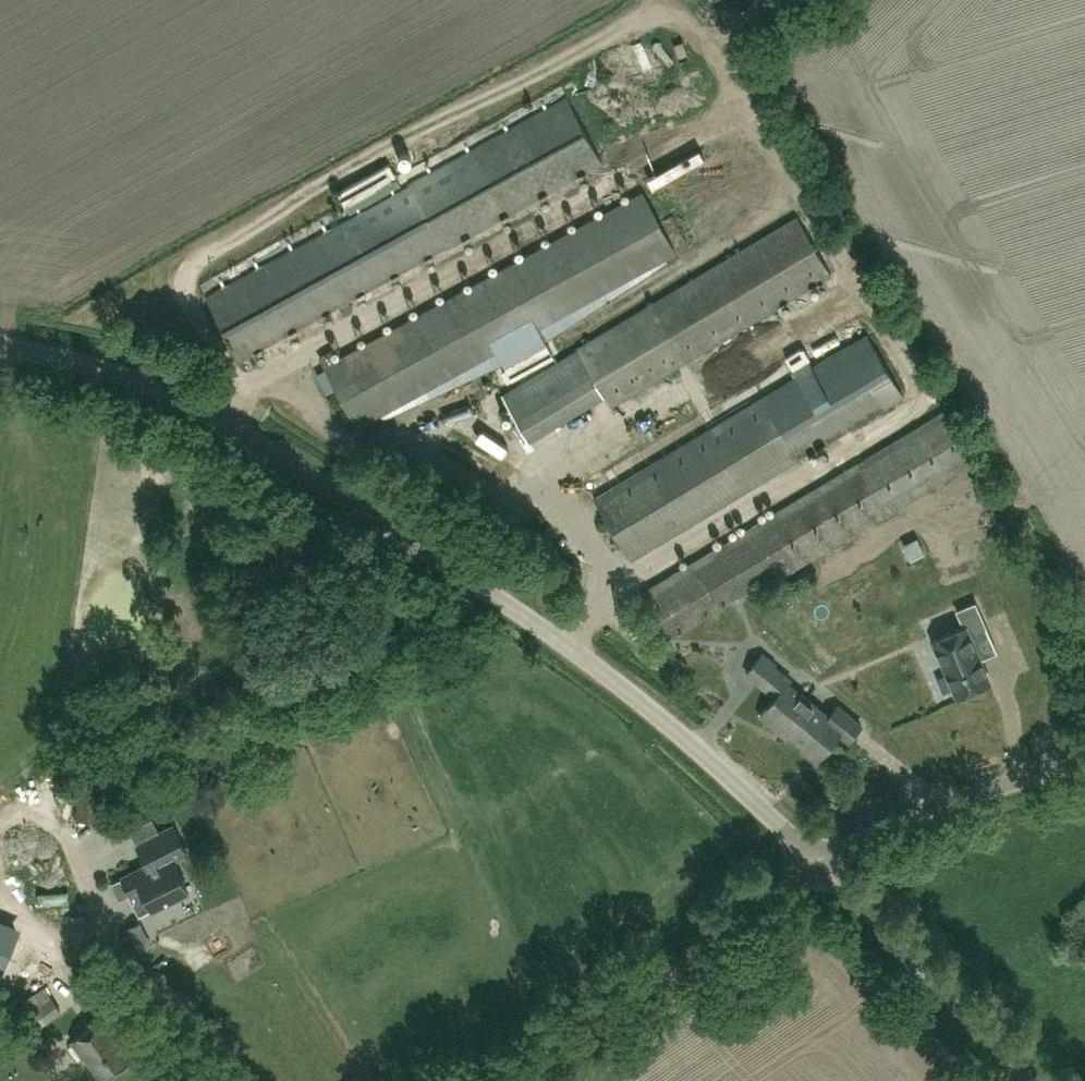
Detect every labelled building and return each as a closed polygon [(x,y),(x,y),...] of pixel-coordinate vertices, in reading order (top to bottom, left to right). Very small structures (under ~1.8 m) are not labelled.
[(447,246),(603,161),(568,97),(207,296),(241,358),(340,304),(346,315),(355,310),(349,299),(446,246),(447,246)] [(358,426),(675,252),(642,193),(336,360),(331,350),(319,356),(358,426)] [(610,406),(831,274),(798,218),(502,395),(528,439),(603,394),(610,406)] [(520,231),(526,247),(550,236),(543,220),(520,231)] [(511,235),(493,245),(502,261),(520,251),(511,235)] [(473,271),(495,261),(489,248),(467,258),(473,271)] [(389,301),(394,316),(420,306),(414,292),(389,301)] [(365,315),(372,328),(388,319),(381,306),(365,315)] [(904,394),(868,334),(595,497),(631,558),(904,394)] [(794,561),(798,567),(974,461),(944,411),(640,593),(667,638),(794,561)] [(577,582),(583,569),(566,561),(560,574),(577,582)] [(933,639),(957,696),(989,682),(970,636),(987,629),(975,602),(957,610),(964,626),(933,639)] [(851,741),(863,725),(838,705),(830,715),(789,681),(791,679),(775,666),(777,664),(763,653),(748,671),(777,695),(761,714),(776,727),(778,724),(805,745),(802,748),(817,760),(840,732),(851,741)] [(857,749),(827,757),(838,796),(868,788),(857,749)] [(103,820),(106,775),(81,774),(79,819),(103,820)] [(154,908),(190,889),(174,859),(187,852),(173,826),(159,833),(156,827),(136,838),(139,844),(137,845),(148,865),(113,884),(122,901),(144,889),(154,908)] [(17,935),(0,928),(0,976),(17,935)] [(104,1079),(134,1058),(117,1033),(119,1032),(107,1016),(74,1041),(85,1056),(87,1055),(104,1079)]
